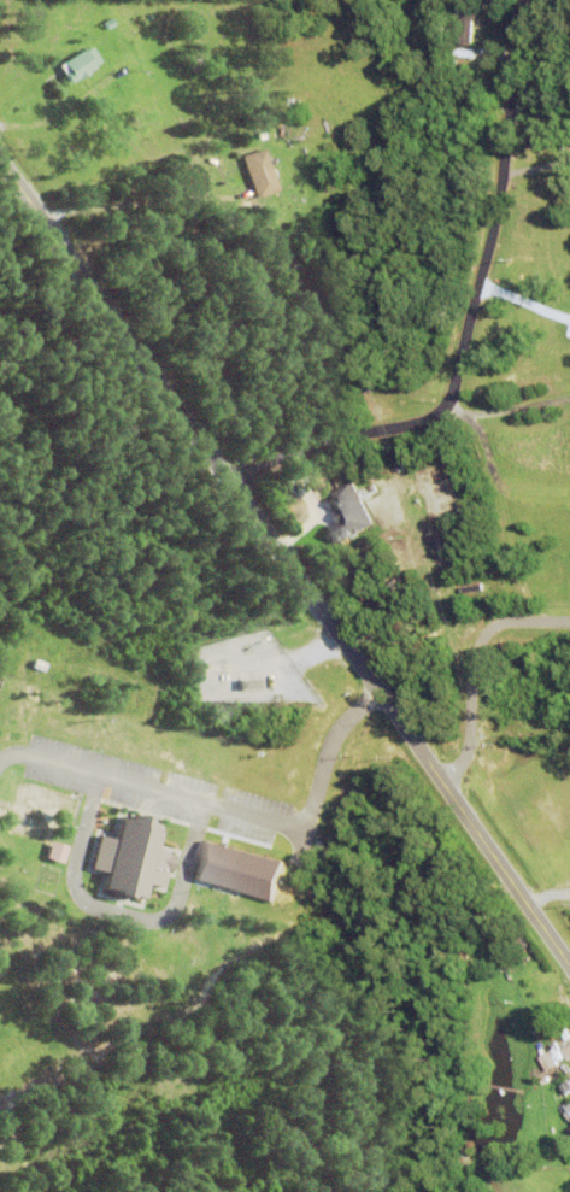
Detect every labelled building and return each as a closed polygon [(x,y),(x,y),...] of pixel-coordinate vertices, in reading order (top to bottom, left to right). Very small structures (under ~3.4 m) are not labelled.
[(463,29),(464,0),(476,0),(475,11),(481,11),(480,23),(475,23),(475,48),(462,48),(462,36),(459,36),(459,29),(463,29)] [(452,5),(460,5),(460,20),(452,20),(452,5)] [(104,24),(111,19),(116,27),(107,31),(104,24)] [(95,69),(96,70),(89,75),(89,76),(80,82),(80,81),(70,87),(59,67),(84,52),(86,53),(92,49),(101,64),(95,69)] [(293,131),(299,127),(307,139),(301,142),(293,131)] [(242,158),(265,151),(278,194),(255,201),(242,158)] [(370,523),(350,480),(322,493),(336,522),(323,529),(329,543),(370,523)] [(258,688),(258,677),(235,678),(236,689),(258,688)] [(169,854),(151,850),(157,823),(116,813),(111,838),(95,835),(87,869),(101,872),(97,890),(137,899),(141,883),(161,888),(169,854)] [(279,859),(199,839),(189,880),(269,900),(279,859)] [(42,857),(59,863),(64,846),(47,841),(42,857)] [(481,912),(489,908),(494,915),(486,920),(481,912)] [(551,1005),(557,1002),(562,1012),(556,1016),(551,1005)] [(562,1049),(569,1044),(569,1058),(568,1059),(562,1049)] [(539,1056),(550,1051),(556,1063),(545,1069),(539,1056)] [(548,1068),(558,1064),(562,1073),(553,1078),(548,1068)] [(569,1090),(569,1078),(557,1086),(562,1094),(569,1090)]
